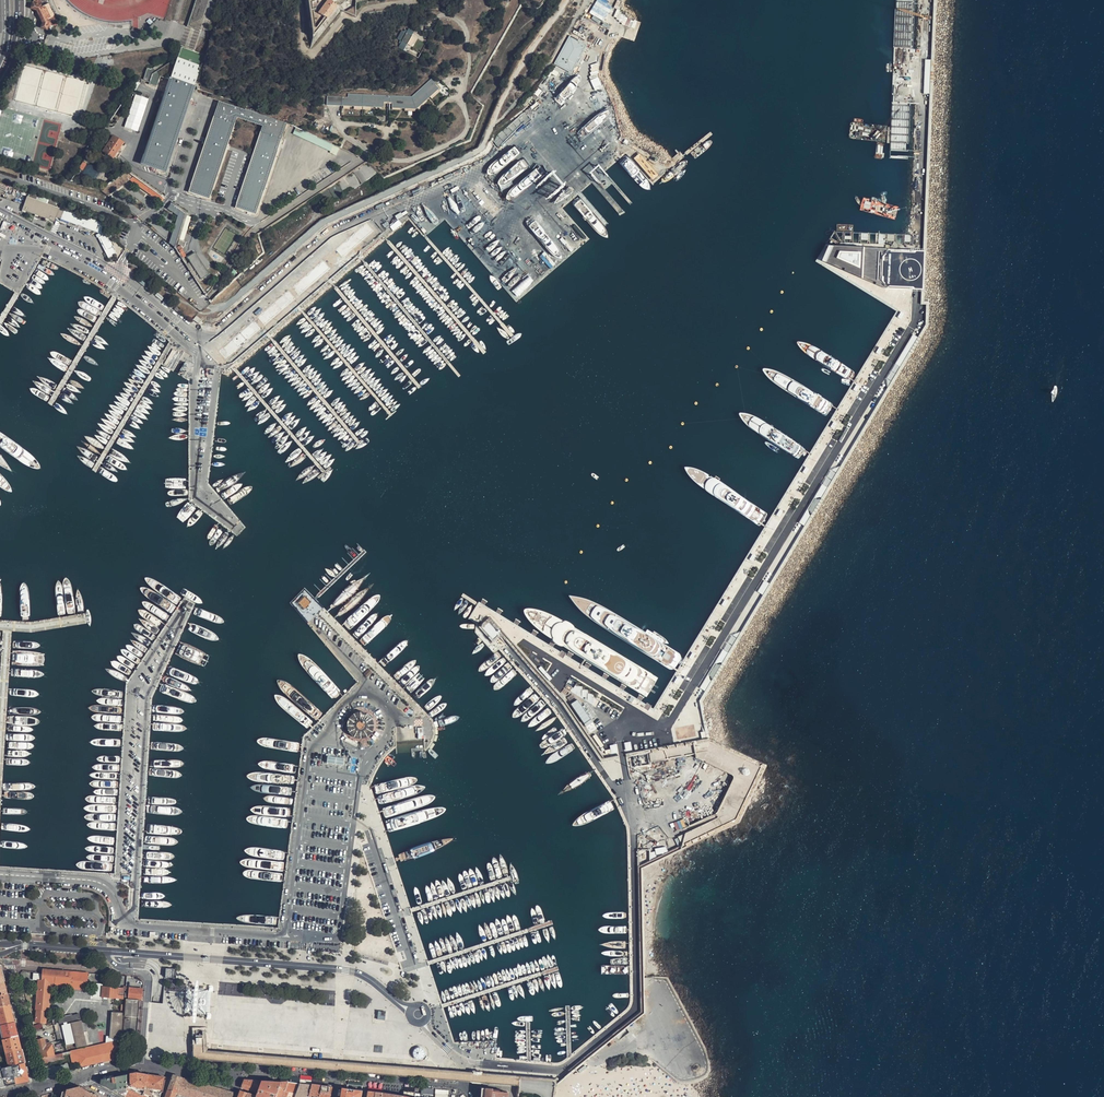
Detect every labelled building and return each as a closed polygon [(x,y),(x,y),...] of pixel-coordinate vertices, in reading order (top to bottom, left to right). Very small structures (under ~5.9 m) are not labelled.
[(303,2),(311,50),(340,12),(342,13),(359,19),(359,1),(365,0),(357,0),(357,6),(357,16),(346,12),(336,8),(328,19),(313,39),(307,1),(307,0),(304,0),(303,2)] [(332,1),(321,15),(328,19),(336,8),(332,1)] [(55,25),(46,7),(38,11),(36,7),(33,7),(34,4),(31,3),(28,11),(33,14),(34,16),(37,14),(41,22),(38,24),(39,26),(37,31),(45,34),(48,29),(55,25)] [(357,16),(357,6),(346,12),(357,16)] [(399,32),(395,39),(406,44),(413,32),(407,29),(404,35),(399,32)] [(413,33),(408,43),(412,46),(418,36),(413,33)] [(586,44),(569,36),(554,64),(570,72),(586,44)] [(178,58),(199,63),(202,53),(181,48),(178,58)] [(194,84),(201,66),(178,59),(172,77),(194,84)] [(560,104),(583,81),(577,75),(554,99),(560,104)] [(590,80),(594,88),(601,85),(597,77),(590,80)] [(327,96),(327,105),(416,108),(437,88),(434,84),(436,82),(432,78),(412,96),(348,94),(348,97),(327,96)] [(166,171),(194,85),(171,79),(143,163),(166,171)] [(148,99),(135,95),(124,128),(137,132),(148,99)] [(477,121),(482,106),(476,100),(470,118),(477,121)] [(200,202),(202,197),(209,199),(236,117),(263,126),(261,132),(281,139),(286,124),(219,101),(189,192),(200,196),(199,199),(198,198),(197,201),(200,202)] [(585,132),(611,116),(607,109),(581,126),(585,132)] [(296,128),(293,134),(337,154),(340,147),(296,128)] [(247,218),(249,213),(256,215),(281,139),(261,132),(236,208),(246,212),(246,214),(244,214),(243,216),(247,218)] [(112,158),(123,143),(113,136),(102,151),(112,158)] [(515,146),(487,168),(493,175),(520,153),(515,146)] [(640,154),(634,159),(652,180),(658,175),(640,154)] [(652,156),(649,161),(655,164),(657,164),(658,163),(659,160),(658,159),(652,156)] [(509,200),(544,173),(539,166),(522,179),(518,175),(530,166),(524,159),(494,181),(509,200)] [(377,173),(367,162),(358,169),(366,181),(377,173)] [(93,178),(98,172),(89,165),(84,171),(93,178)] [(108,196),(129,180),(160,202),(164,199),(126,172),(102,191),(108,196)] [(507,208),(478,176),(465,188),(494,220),(507,208)] [(26,197),(22,211),(55,221),(56,218),(59,217),(61,220),(98,232),(97,234),(109,262),(112,254),(115,253),(107,234),(101,232),(104,221),(26,197)] [(171,204),(168,209),(178,216),(169,243),(174,247),(184,214),(171,204)] [(389,226),(393,231),(402,224),(398,219),(389,226)] [(277,222),(259,235),(261,242),(281,229),(277,222)] [(881,252),(883,249),(829,246),(821,261),(873,284),(873,282),(875,280),(877,279),(877,261),(875,260),(874,258),(874,256),(875,254),(876,252),(878,252),(881,252)] [(915,292),(920,292),(921,251),(917,251),(883,249),(881,252),(878,252),(876,252),(875,254),(874,256),(874,258),(875,260),(877,261),(877,279),(875,280),(873,282),(873,284),(874,286),(876,288),(878,288),(880,288),(883,291),(915,292)] [(207,274),(195,254),(188,258),(201,278),(207,274)] [(517,296),(538,275),(536,273),(533,276),(531,273),(513,291),(517,296)] [(830,470),(826,477),(831,480),(835,472),(830,470)] [(816,495),(821,498),(830,480),(825,477),(816,495)] [(805,512),(799,523),(804,525),(810,514),(805,512)] [(302,605),(307,610),(311,606),(306,601),(302,605)] [(480,624),(494,639),(498,635),(499,635),(501,633),(487,618),(480,624)] [(619,756),(618,754),(607,756),(566,699),(502,632),(501,633),(499,635),(564,702),(606,761),(619,759),(619,756)] [(571,704),(586,726),(592,722),(577,699),(571,704)] [(353,714),(351,716),(349,719),(348,722),(347,724),(347,727),(347,729),(349,732),(351,735),(353,737),(356,738),(359,739),(362,739),(365,738),(368,736),(370,735),(371,733),(372,731),(373,728),(374,724),(373,722),(372,719),(371,717),(369,715),(367,714),(364,713),(361,712),(357,713),(355,713),(353,714)] [(687,725),(688,739),(696,738),(695,724),(687,725)] [(710,738),(625,753),(626,755),(626,757),(633,756),(635,766),(639,766),(650,764),(650,761),(694,753),(695,756),(735,775),(717,814),(689,826),(691,828),(692,831),(685,834),(682,847),(682,849),(740,823),(768,765),(710,738)] [(666,846),(655,848),(656,855),(667,852),(666,846)] [(166,968),(165,977),(174,978),(175,969),(166,968)] [(69,983),(70,977),(66,976),(66,971),(43,969),(42,972),(39,971),(39,978),(42,978),(42,980),(38,980),(35,1010),(36,1010),(36,1016),(35,1023),(45,1024),(47,1011),(48,1011),(51,986),(53,986),(54,982),(69,983)] [(88,973),(66,971),(66,976),(70,977),(69,983),(54,982),(53,986),(64,987),(87,989),(88,973)] [(102,997),(122,999),(123,992),(125,993),(126,988),(123,988),(103,986),(102,997)] [(141,999),(142,999),(143,989),(129,988),(128,998),(141,999)] [(7,993),(0,995),(0,1007),(10,1004),(7,993)] [(140,1001),(126,1000),(123,1034),(137,1035),(140,1001)] [(10,1004),(0,1007),(0,1025),(15,1022),(10,1004)] [(122,1013),(112,1013),(110,1038),(120,1039),(122,1013)] [(379,1022),(387,1022),(387,1015),(379,1014),(379,1019),(379,1022)] [(60,1024),(73,1020),(72,1016),(59,1019),(60,1024)] [(77,1048),(80,1048),(73,1021),(71,1022),(77,1048)] [(75,1021),(73,1021),(80,1048),(87,1046),(81,1024),(75,1023),(75,1021)] [(15,1022),(0,1025),(0,1039),(2,1039),(3,1038),(18,1035),(15,1022)] [(69,1022),(61,1024),(62,1032),(71,1030),(69,1022)] [(629,1032),(625,1036),(630,1042),(635,1038),(632,1035),(640,1029),(634,1022),(626,1029),(629,1032)] [(192,1034),(193,1048),(204,1049),(202,1029),(191,1030),(192,1034)] [(5,1053),(6,1052),(21,1049),(18,1035),(3,1038),(2,1039),(0,1039),(0,1054),(5,1053)] [(55,1055),(52,1043),(50,1043),(50,1042),(45,1043),(43,1038),(36,1040),(41,1058),(55,1055)] [(120,1039),(112,1041),(116,1059),(124,1057),(120,1039)] [(116,1059),(112,1041),(97,1044),(80,1049),(75,1050),(76,1053),(98,1047),(102,1062),(116,1059)] [(79,1068),(102,1062),(98,1047),(76,1053),(78,1064),(79,1068)] [(425,1050),(424,1049),(423,1048),(421,1047),(419,1047),(417,1048),(416,1050),(415,1051),(414,1053),(415,1055),(416,1057),(417,1058),(419,1059),(421,1059),(423,1058),(425,1057),(426,1055),(426,1054),(426,1052),(425,1050)] [(193,1048),(193,1059),(205,1060),(206,1050),(204,1049),(193,1048)] [(21,1049),(6,1052),(9,1064),(2,1066),(2,1067),(9,1066),(15,1065),(25,1062),(21,1049)] [(75,1050),(71,1051),(65,1052),(55,1055),(41,1058),(43,1064),(67,1059),(66,1055),(72,1054),(74,1062),(74,1065),(78,1064),(76,1053),(75,1050)] [(206,1050),(205,1060),(216,1061),(217,1050),(206,1050)] [(217,1050),(216,1061),(228,1062),(229,1051),(217,1050)] [(229,1051),(228,1062),(239,1063),(240,1052),(229,1051)] [(240,1052),(239,1063),(251,1064),(252,1053),(240,1052)] [(252,1053),(251,1064),(262,1065),(263,1054),(252,1053)] [(263,1054),(262,1065),(274,1066),(275,1055),(263,1054)] [(275,1055),(274,1066),(285,1067),(286,1056),(275,1055)] [(286,1056),(285,1067),(298,1068),(298,1057),(286,1056)] [(298,1057),(298,1068),(308,1069),(309,1058),(298,1057)] [(309,1058),(308,1069),(319,1069),(320,1059),(309,1058)] [(320,1059),(319,1069),(332,1071),(333,1060),(320,1059)] [(339,1061),(333,1060),(332,1071),(338,1071),(342,1071),(343,1061),(339,1061)] [(343,1061),(342,1071),(354,1072),(355,1062),(343,1061)] [(2,1067),(3,1072),(4,1075),(8,1074),(7,1071),(12,1070),(15,1084),(29,1080),(25,1065),(25,1062),(15,1065),(9,1066),(2,1067)] [(44,1069),(46,1076),(74,1069),(73,1065),(74,1065),(74,1062),(44,1069)] [(355,1062),(354,1072),(365,1073),(366,1063),(355,1062)] [(366,1063),(365,1073),(377,1074),(378,1064),(366,1063)] [(594,1075),(598,1073),(601,1082),(619,1077),(617,1069),(608,1071),(606,1065),(593,1069),(594,1075)] [(424,1067),(423,1078),(437,1079),(445,1080),(446,1069),(438,1069),(432,1068),(424,1067)] [(446,1069),(445,1080),(458,1081),(458,1070),(446,1069)] [(465,1071),(458,1070),(458,1081),(465,1082),(471,1082),(482,1083),(483,1072),(471,1071),(465,1071)] [(483,1072),(482,1083),(494,1084),(495,1073),(492,1073),(486,1072),(483,1072)] [(144,1088),(148,1074),(136,1073),(130,1073),(131,1075),(131,1084),(144,1088)] [(495,1073),(494,1084),(507,1085),(507,1074),(495,1073)] [(102,1084),(127,1096),(142,1096),(142,1095),(143,1094),(144,1088),(131,1084),(129,1084),(129,1086),(128,1088),(127,1087),(127,1083),(126,1074),(103,1078),(102,1084)] [(152,1096),(160,1096),(161,1092),(162,1092),(165,1080),(166,1077),(148,1074),(144,1088),(143,1094),(152,1096)] [(507,1074),(507,1085),(517,1086),(518,1075),(509,1074),(507,1074)] [(176,1093),(176,1092),(181,1077),(173,1075),(169,1086),(168,1089),(166,1096),(174,1096),(176,1093)] [(234,1092),(181,1077),(176,1092),(176,1093),(189,1096),(232,1096),(234,1092)] [(261,1081),(244,1080),(241,1087),(257,1093),(261,1081)] [(281,1082),(261,1081),(257,1093),(255,1096),(275,1096),(281,1082)] [(288,1082),(281,1082),(275,1096),(283,1096),(288,1082)] [(300,1084),(288,1082),(283,1096),(296,1096),(300,1084)] [(308,1095),(311,1085),(300,1084),(296,1096),(307,1096),(308,1095)] [(312,1096),(315,1096),(318,1096),(321,1085),(312,1084),(311,1085),(308,1095),(312,1096)] [(332,1087),(321,1085),(318,1096),(330,1096),(332,1087)] [(85,1090),(73,1087),(67,1089),(66,1090),(64,1091),(62,1091),(60,1096),(99,1096),(85,1090)] [(362,1090),(342,1088),(341,1096),(361,1096),(362,1090)] [(435,1094),(433,1094),(433,1089),(422,1088),(420,1096),(434,1096),(435,1094)] [(493,1091),(493,1088),(482,1088),(481,1096),(507,1096),(507,1092),(493,1091)]
